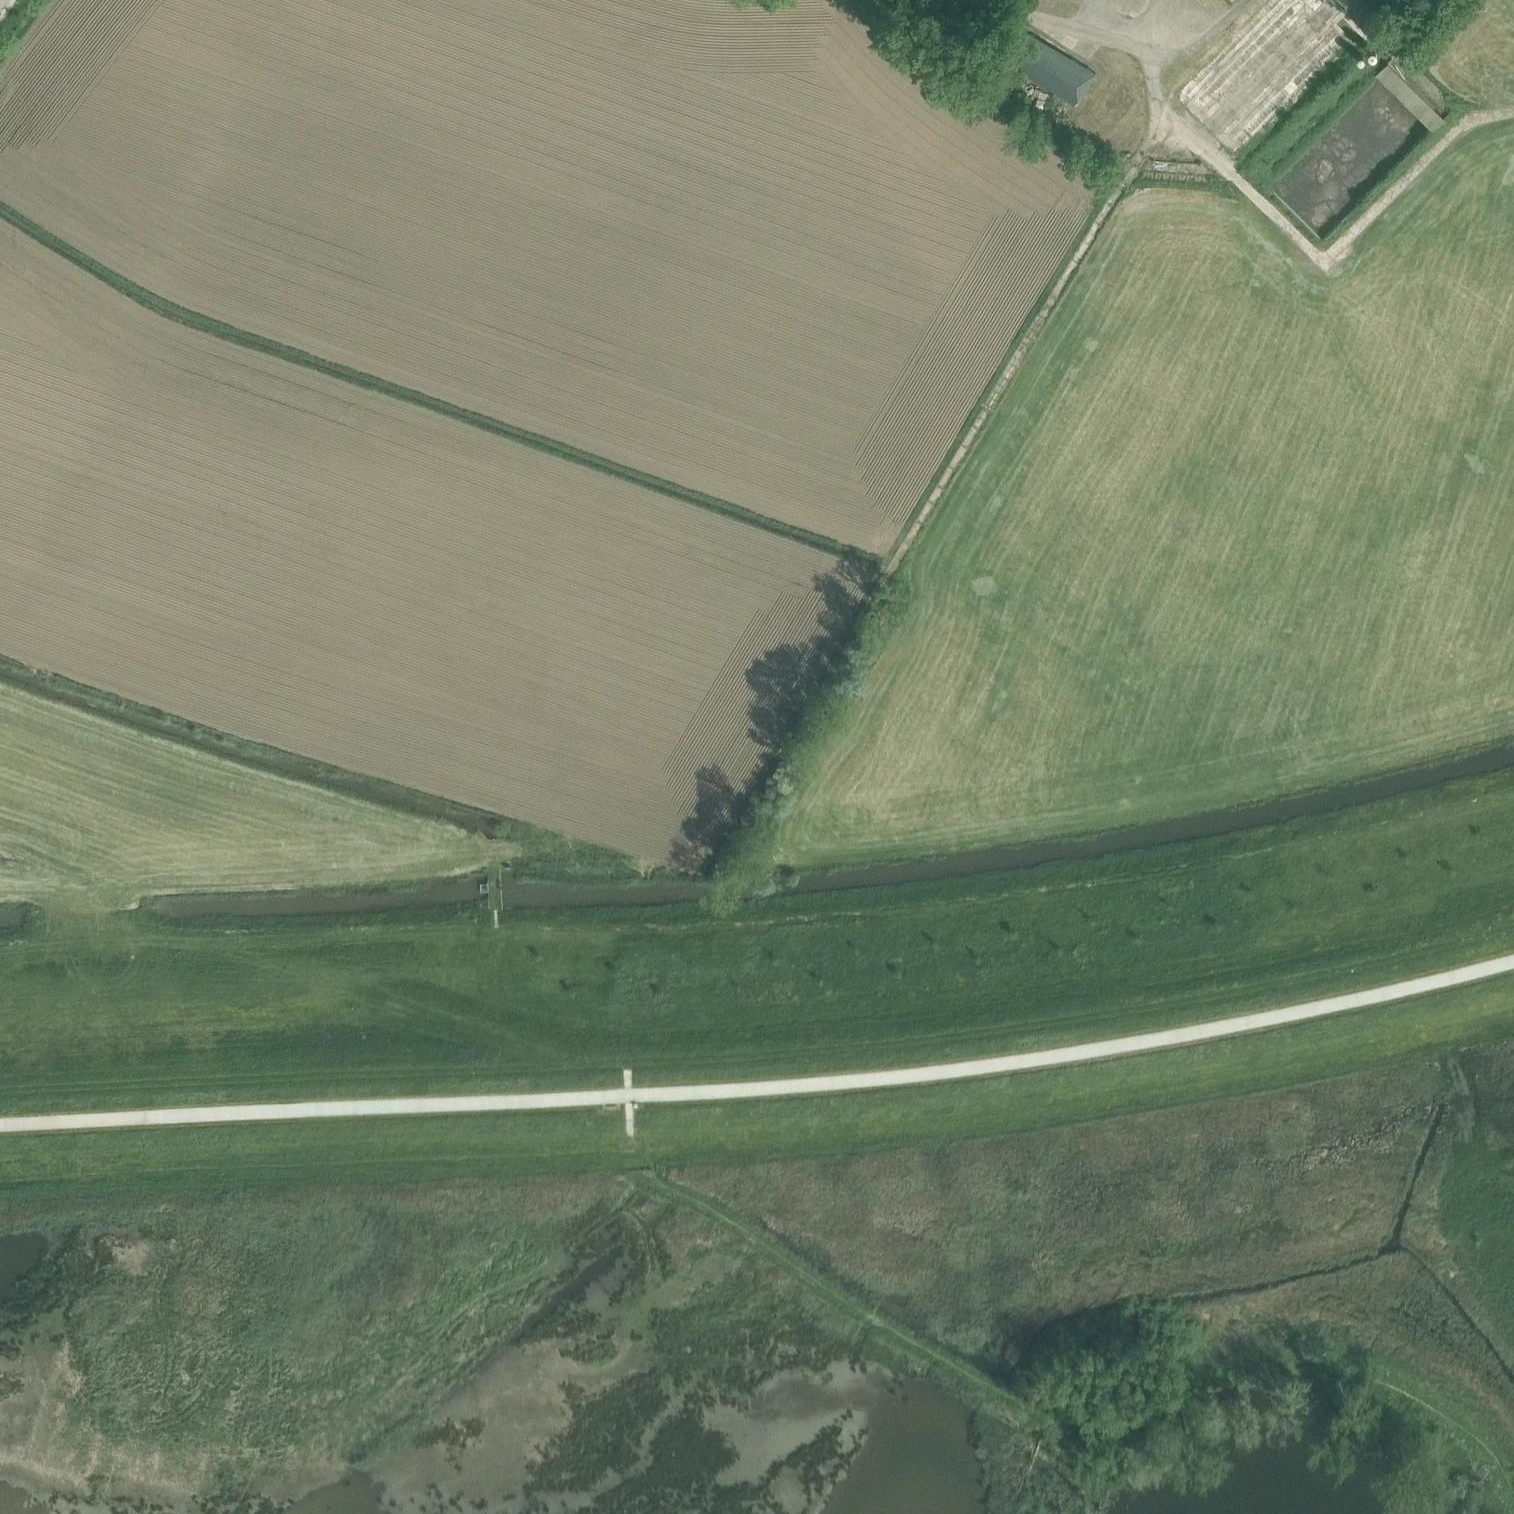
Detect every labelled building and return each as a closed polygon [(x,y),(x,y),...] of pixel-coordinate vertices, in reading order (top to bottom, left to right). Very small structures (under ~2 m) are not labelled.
[(1247,167),(1372,40),(1332,0),(1272,0),(1176,97),(1247,167)] [(1075,105),(1095,73),(1017,25),(997,57),(1075,105)] [(1433,131),(1449,114),(1392,59),(1376,75),(1433,131)]
